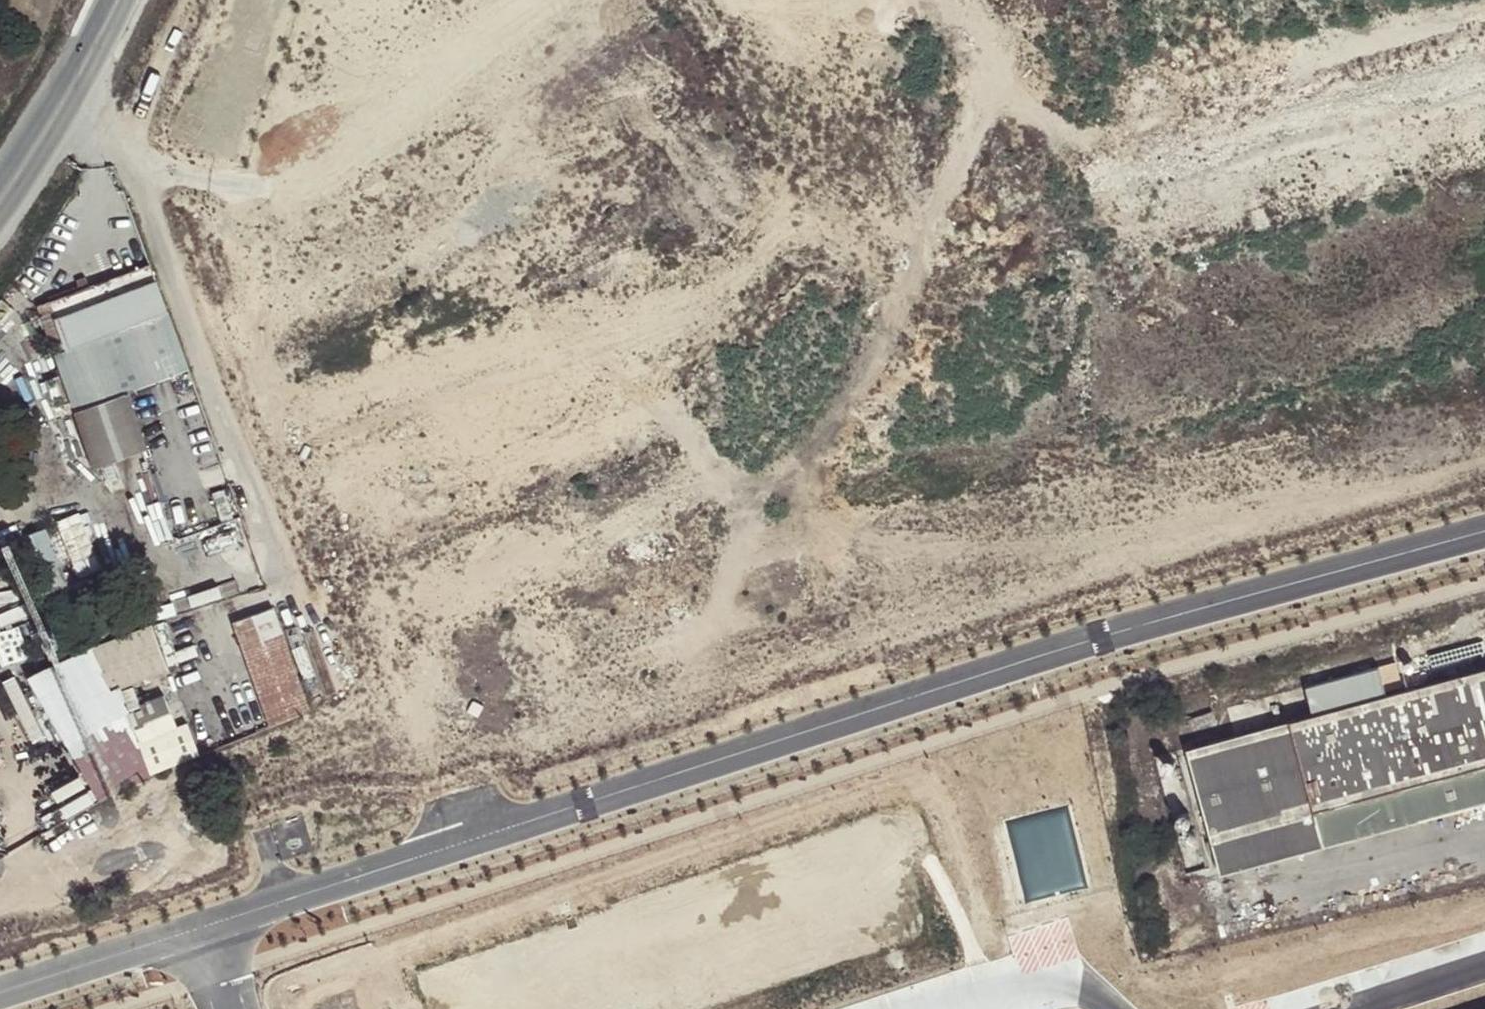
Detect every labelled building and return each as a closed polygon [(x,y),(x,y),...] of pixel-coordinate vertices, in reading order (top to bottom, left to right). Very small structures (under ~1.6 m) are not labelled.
[(134,408),(198,386),(161,280),(101,302),(97,292),(88,295),(91,305),(48,320),(65,369),(115,352),(134,408)] [(85,425),(134,408),(115,352),(65,369),(85,425)] [(282,604),(238,618),(272,724),(316,711),(282,604)] [(155,633),(149,614),(113,626),(121,645),(155,633)] [(133,752),(189,731),(155,633),(121,645),(98,652),(133,752)] [(1392,696),(1385,667),(1305,687),(1312,720),(1231,740),(1187,752),(1219,876),(1484,808),(1484,672),(1392,696)] [(11,681),(39,739),(64,726),(36,669),(11,681)] [(89,773),(60,786),(73,813),(101,800),(89,773)]
